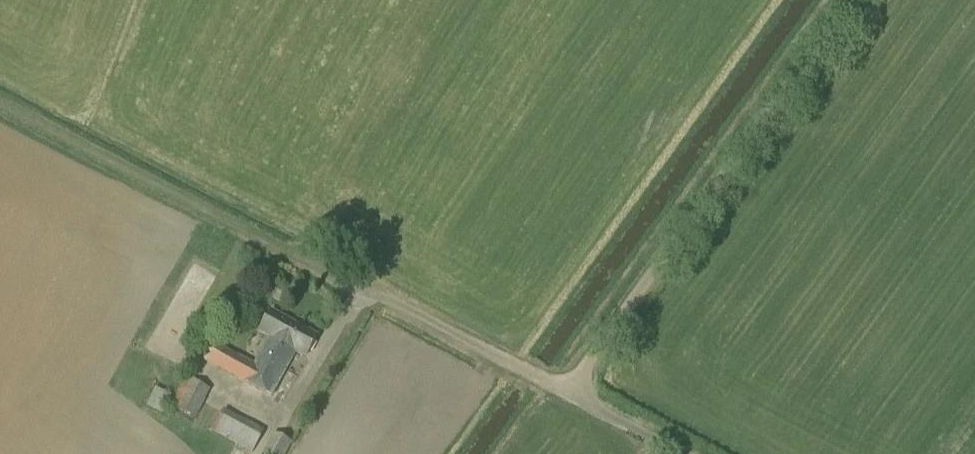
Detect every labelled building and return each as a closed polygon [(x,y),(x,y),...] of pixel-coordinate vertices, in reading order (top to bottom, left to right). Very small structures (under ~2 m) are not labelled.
[(270,311),(259,332),(268,337),(254,363),(213,343),(203,362),(271,398),(297,352),(305,356),(316,336),(270,311)] [(184,377),(171,405),(196,419),(210,390),(184,377)] [(155,387),(145,406),(162,414),(171,395),(155,387)] [(251,453),(263,430),(224,409),(211,431),(251,453)] [(293,444),(273,433),(262,453),(286,453),(293,444)]
